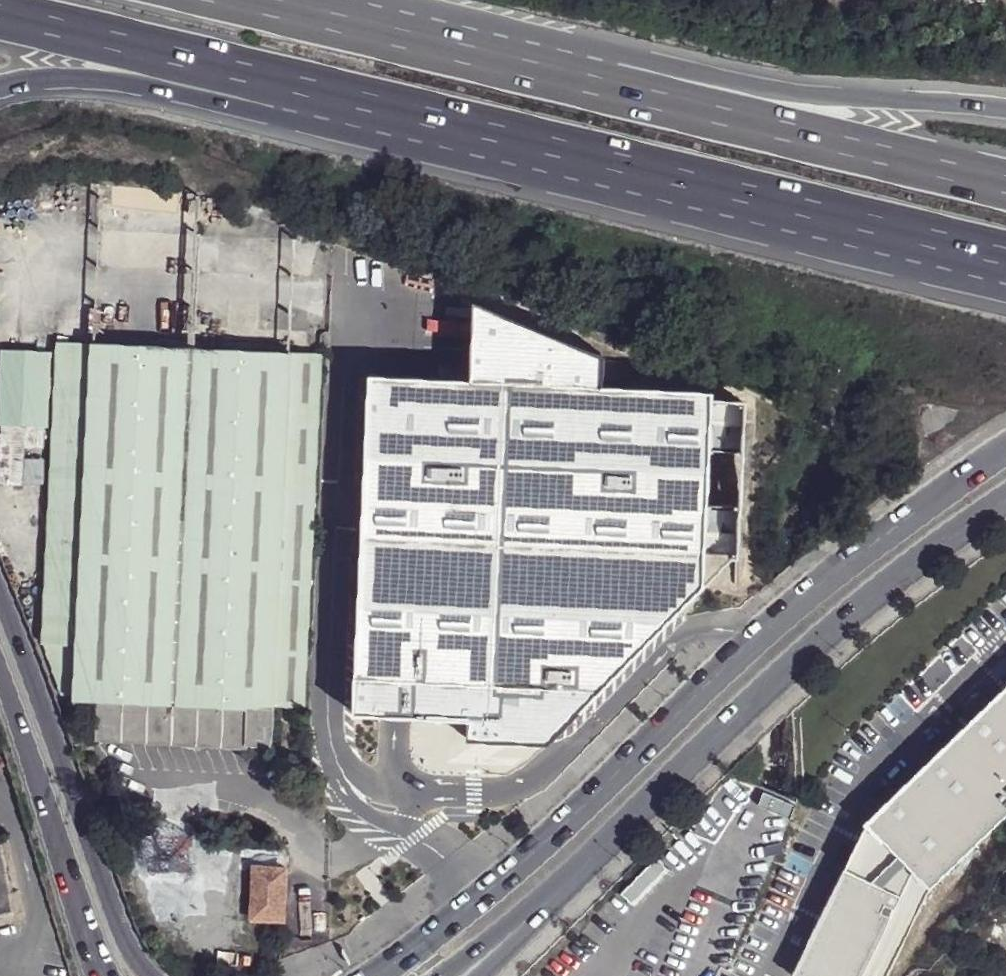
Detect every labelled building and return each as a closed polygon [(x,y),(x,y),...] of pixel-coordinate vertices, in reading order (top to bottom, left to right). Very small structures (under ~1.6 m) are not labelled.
[(470,391),(371,387),(365,521),(356,725),(394,727),(472,730),(470,750),(552,753),(705,595),(706,563),(737,563),(741,514),(710,513),(711,461),(742,461),(745,413),(714,411),(714,401),(603,396),(603,368),(474,313),(470,391)] [(72,695),(71,699),(97,701),(93,739),(269,747),(272,708),(301,709),(316,357),(52,344),(39,645),(41,645),(73,646),(72,695)] [(46,353),(0,350),(0,486),(18,487),(20,449),(39,450),(40,428),(43,428),(46,353)] [(73,646),(41,645),(58,695),(72,695),(73,646)] [(792,974),(797,975),(887,975),(930,888),(1005,814),(1005,684),(864,821),(792,974)] [(15,919),(0,836),(0,920),(15,919)] [(253,868),(251,917),(266,918),(282,920),(284,870),(253,868)] [(266,918),(265,935),(281,936),(282,920),(266,918)]
